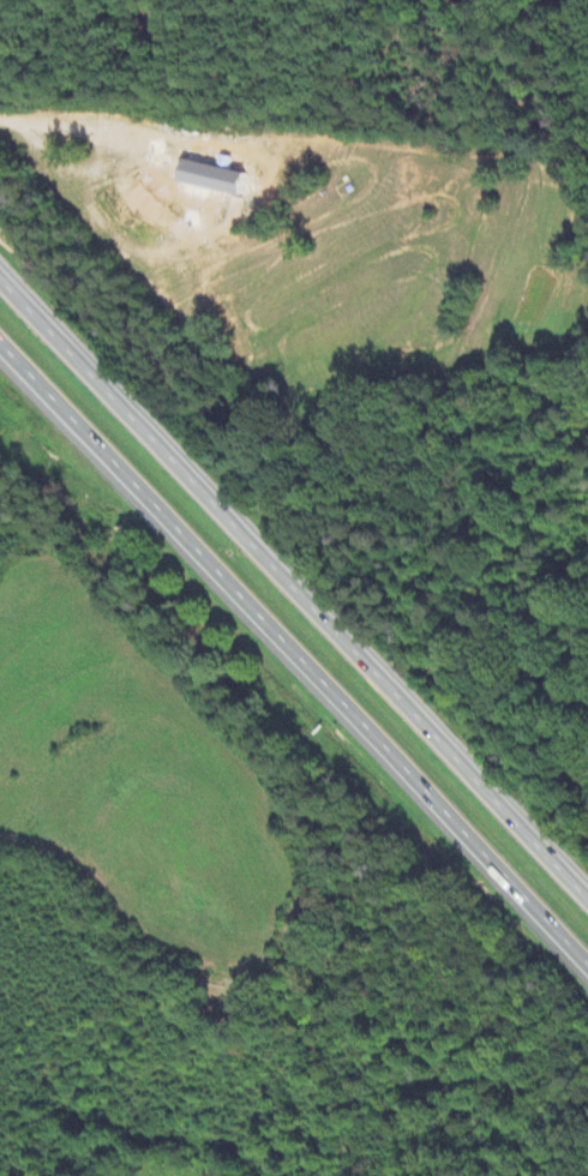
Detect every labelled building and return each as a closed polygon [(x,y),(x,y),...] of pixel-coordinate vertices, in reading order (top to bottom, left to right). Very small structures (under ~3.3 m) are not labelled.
[(186,184),(249,196),(254,174),(190,162),(186,184)]
